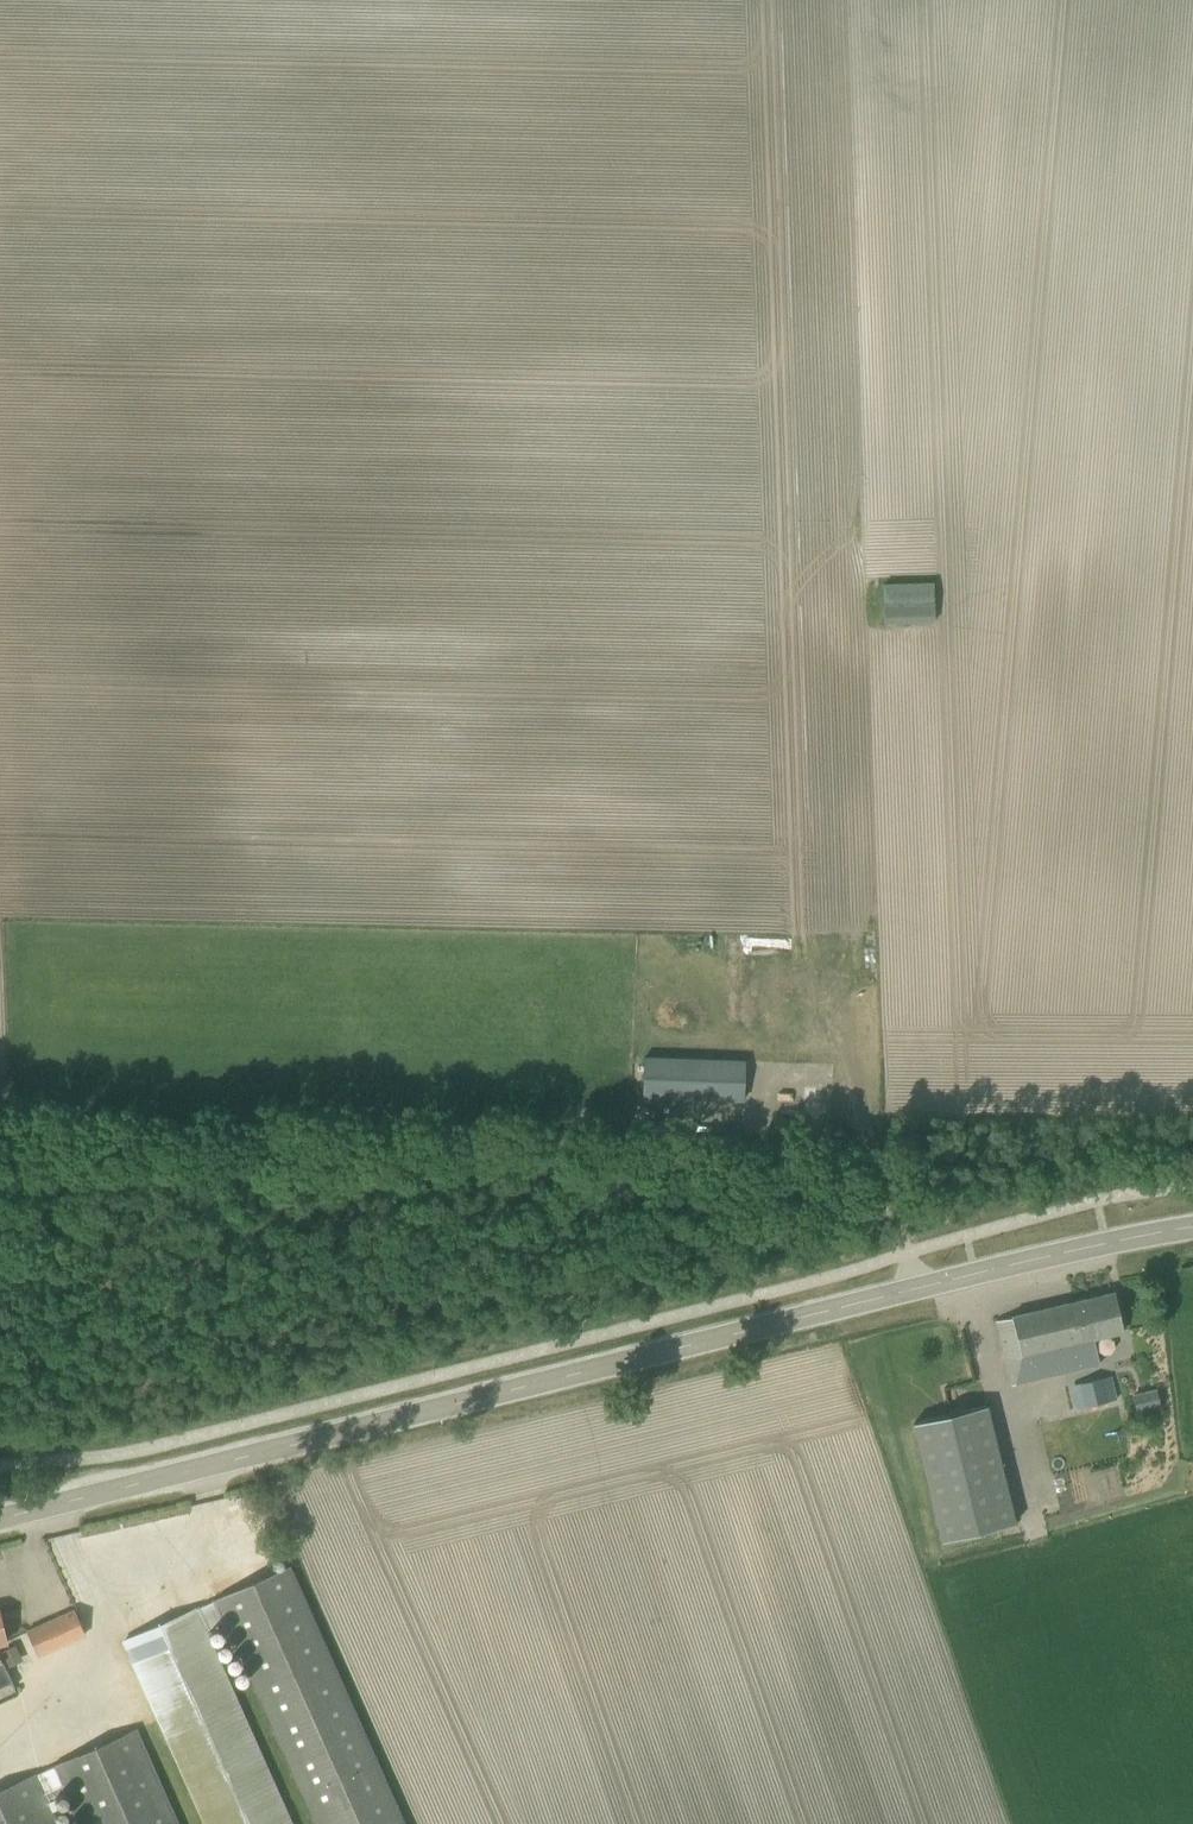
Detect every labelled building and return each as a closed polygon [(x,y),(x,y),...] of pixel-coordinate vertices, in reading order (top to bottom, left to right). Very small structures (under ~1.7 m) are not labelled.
[(644,1059),(643,1100),(741,1104),(742,1063),(708,1062),(658,1060),(656,1060),(644,1059)] [(1094,1338),(1124,1330),(1115,1292),(996,1321),(1011,1384),(1099,1363),(1094,1338)] [(1070,1383),(1076,1407),(1116,1398),(1110,1373),(1070,1383)] [(1156,1389),(1132,1395),(1136,1412),(1160,1407),(1156,1389)] [(1015,1523),(987,1405),(913,1423),(941,1541),(1015,1523)] [(216,1599),(223,1615),(315,1823),(393,1823),(280,1571),(216,1599)] [(216,1599),(123,1641),(205,1823),(294,1823),(204,1623),(223,1615),(216,1599)] [(82,1619),(78,1621),(74,1610),(28,1631),(38,1655),(84,1634),(81,1627),(84,1625),(82,1619)] [(14,1645),(1,1651),(8,1666),(20,1660),(14,1645)] [(13,1685),(0,1657),(0,1690),(13,1685)] [(53,1764),(62,1784),(80,1823),(180,1823),(137,1727),(53,1764)] [(53,1764),(0,1788),(0,1823),(59,1823),(44,1792),(62,1784),(53,1764)]
